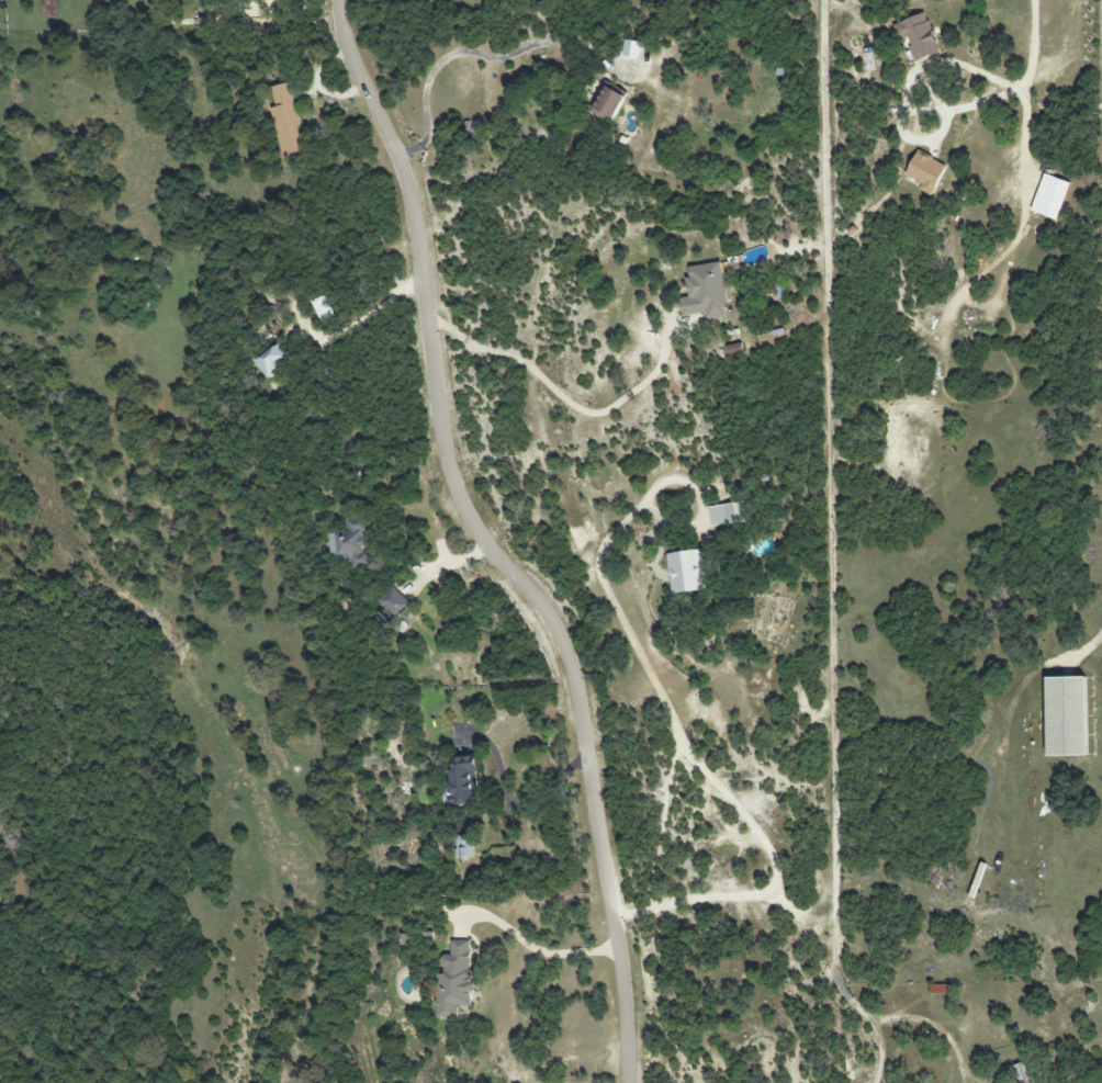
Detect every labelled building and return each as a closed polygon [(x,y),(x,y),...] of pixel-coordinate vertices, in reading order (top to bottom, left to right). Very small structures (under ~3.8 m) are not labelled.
[(900,23),(916,62),(942,52),(925,13),(900,23)] [(289,83),(271,87),(276,108),(272,109),(283,160),(306,154),(289,83)] [(611,123),(627,97),(606,85),(591,111),(611,123)] [(904,179),(934,194),(947,166),(917,152),(904,179)] [(1071,184),(1045,174),(1031,211),(1057,221),(1071,184)] [(689,267),(690,277),(686,278),(689,298),(680,299),(682,316),(706,313),(707,320),(725,317),(724,305),(727,304),(721,263),(689,267)] [(256,364),(269,379),(291,360),(278,345),(256,364)] [(748,523),(746,503),(710,507),(712,527),(748,523)] [(329,534),(333,560),(342,558),(343,568),(372,564),(370,551),(369,551),(364,516),(346,518),(348,532),(329,534)] [(672,594),(704,591),(701,551),(669,553),(672,594)] [(397,619),(411,605),(394,587),(380,601),(397,619)] [(1047,678),(1048,757),(1088,756),(1087,677),(1047,678)] [(444,807),(476,805),(473,757),(452,758),(454,786),(443,787),(444,807)] [(456,836),(457,858),(473,857),(472,836),(456,836)] [(472,941),(451,940),(451,956),(440,956),(438,1016),(458,1017),(458,1007),(471,1008),(472,941)] [(1018,1082),(1035,1082),(1028,1062),(1012,1067),(1018,1082)]
